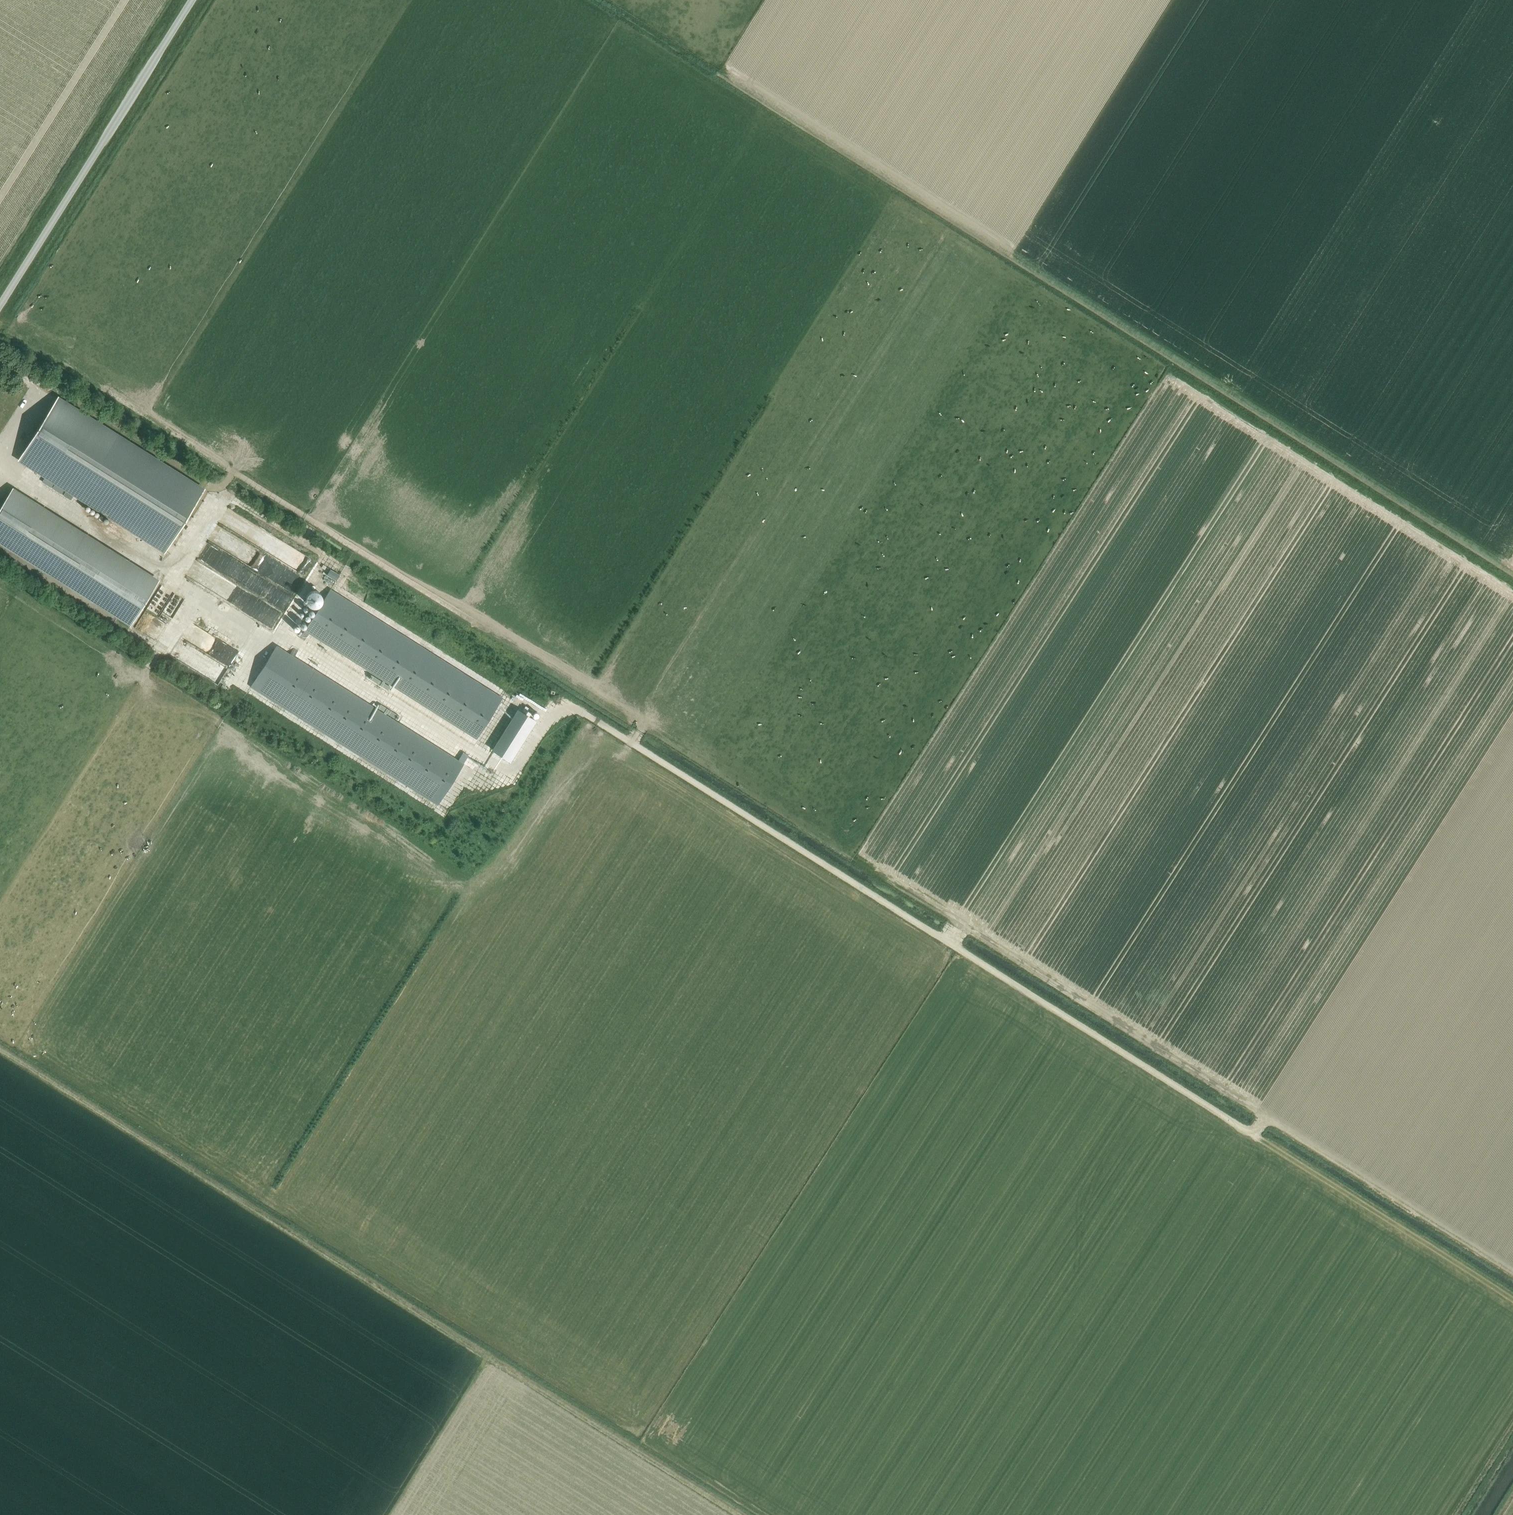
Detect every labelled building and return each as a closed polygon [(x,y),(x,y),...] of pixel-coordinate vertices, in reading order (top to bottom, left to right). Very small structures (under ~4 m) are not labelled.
[(19,459),(108,515),(165,551),(203,490),(57,398),(19,459)] [(131,624),(157,582),(11,490),(0,508),(0,542),(131,624)] [(214,528),(210,537),(219,541),(217,544),(225,548),(224,550),(232,553),(238,540),(214,528)] [(205,546),(198,554),(211,567),(216,561),(212,557),(215,554),(205,546)] [(187,574),(191,565),(185,562),(181,571),(187,574)] [(476,738),(501,699),(329,591),(305,630),(301,637),(305,640),(309,633),(476,738)] [(243,622),(246,618),(239,612),(235,617),(243,622)] [(463,753),(457,762),(293,658),(298,651),(294,648),(289,655),(276,647),(251,686),(438,803),(462,765),(468,756),(463,753)] [(529,714),(532,710),(525,706),(523,710),(529,714)] [(510,761),(535,721),(518,710),(493,750),(510,761)]
